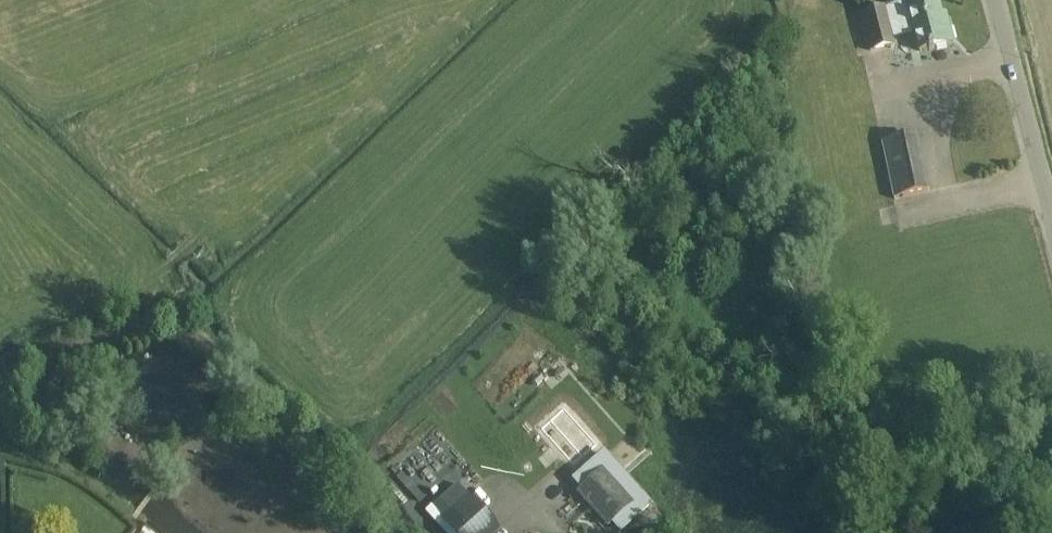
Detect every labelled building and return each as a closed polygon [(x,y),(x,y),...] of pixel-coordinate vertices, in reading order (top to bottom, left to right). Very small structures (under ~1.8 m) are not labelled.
[(950,43),(938,0),(932,0),(910,6),(908,0),(883,7),(884,9),(861,15),(871,51),(894,45),(892,36),(915,30),(920,51),(950,43)] [(883,143),(894,198),(929,190),(917,135),(883,143)] [(542,428),(574,463),(597,442),(565,406),(542,428)] [(582,490),(579,493),(610,528),(613,525),(638,503),(622,485),(626,481),(618,472),(614,476),(606,467),(582,490)] [(500,530),(468,495),(440,521),(451,532),(497,532),(500,530)]
